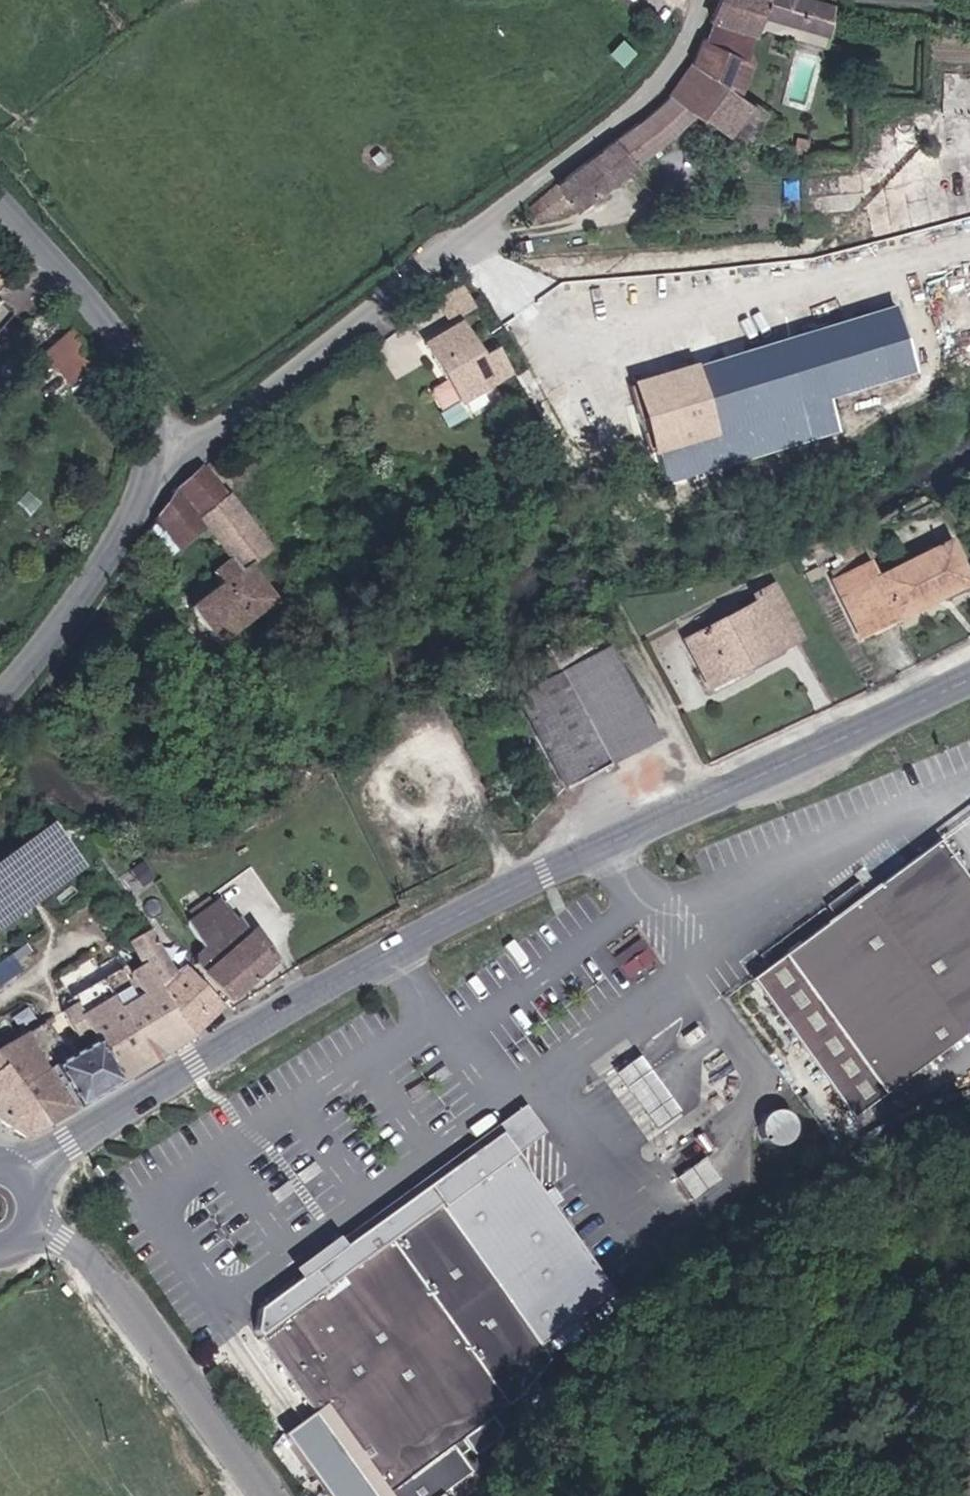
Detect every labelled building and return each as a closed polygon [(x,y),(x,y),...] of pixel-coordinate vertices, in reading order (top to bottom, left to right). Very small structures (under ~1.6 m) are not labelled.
[(716,21),(758,34),(765,15),(769,0),(725,0),(716,21)] [(814,0),(769,0),(765,15),(828,35),(834,7),(814,0)] [(716,21),(707,41),(750,60),(758,34),(716,21)] [(685,77),(669,98),(700,116),(735,137),(754,105),(735,90),(750,60),(707,41),(685,77)] [(969,107),(969,76),(944,75),(943,106),(969,107)] [(532,208),(533,210),(541,220),(572,200),(578,206),(636,165),(700,116),(669,98),(554,188),(555,189),(532,208)] [(790,151),(802,153),(806,138),(793,136),(790,151)] [(479,306),(465,282),(440,296),(454,320),(479,306)] [(667,447),(913,374),(895,314),(649,387),(667,447)] [(496,381),(462,322),(428,343),(449,379),(435,387),(433,392),(442,408),(447,409),(461,401),(496,381)] [(64,378),(93,358),(71,328),(43,349),(64,378)] [(181,492),(207,525),(236,498),(206,466),(181,492)] [(181,492),(143,542),(164,569),(207,525),(181,492)] [(227,585),(196,607),(219,639),(277,600),(255,568),(274,552),(236,498),(207,525),(233,562),(218,573),(227,585)] [(872,567),(836,583),(861,637),(966,588),(947,545),(877,578),(872,567)] [(762,604),(690,639),(712,682),(801,639),(775,587),(758,596),(762,604)] [(556,650),(475,690),(489,713),(519,699),(564,790),(657,741),(613,653),(568,673),(556,650)] [(468,770),(386,807),(402,840),(482,804),(468,770)] [(0,868),(0,923),(83,864),(57,827),(0,868)] [(886,1089),(969,1027),(969,885),(935,838),(869,888),(840,910),(783,952),(886,1089)] [(831,898),(840,910),(869,888),(861,876),(831,898)] [(222,899),(193,923),(199,933),(209,948),(204,952),(203,965),(229,996),(234,1001),(278,958),(258,929),(254,932),(243,917),(239,920),(222,899)] [(69,1009),(88,1045),(94,1041),(121,1086),(179,1044),(193,1035),(166,996),(164,988),(180,972),(152,929),(133,940),(146,965),(133,971),(126,964),(74,997),(81,1001),(69,1009)] [(639,937),(609,954),(625,981),(654,964),(639,937)] [(783,952),(752,975),(855,1113),(886,1089),(783,952)] [(187,963),(180,972),(164,988),(166,996),(193,1035),(228,1005),(187,963)] [(49,1068),(69,1056),(46,1022),(28,1035),(49,1068)] [(0,1052),(0,1115),(3,1118),(31,1136),(56,1122),(76,1111),(49,1068),(28,1035),(0,1052)] [(49,1068),(76,1111),(121,1086),(94,1041),(88,1045),(69,1056),(49,1068)] [(699,1101),(651,1137),(673,1171),(695,1204),(734,1176),(712,1131),(708,1120),(699,1101)] [(255,1307),(252,1327),(376,1495),(484,1495),(515,1447),(495,1418),(555,1370),(613,1296),(510,1156),(541,1135),(524,1108),(492,1135),(255,1307)]
